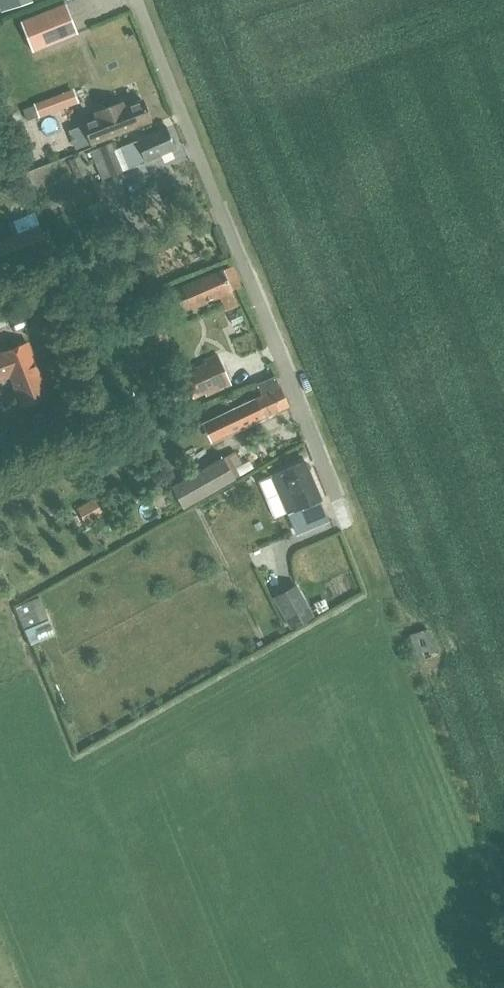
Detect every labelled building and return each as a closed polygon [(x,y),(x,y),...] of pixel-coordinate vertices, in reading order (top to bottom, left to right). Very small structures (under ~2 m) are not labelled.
[(3,9),(19,6),(18,0),(1,0),(3,9)] [(34,49),(78,31),(67,1),(22,19),(34,49)] [(36,105),(40,115),(80,100),(75,87),(35,102),(36,105)] [(151,120),(143,100),(124,108),(122,103),(97,113),(99,118),(85,124),(92,143),(151,120)] [(36,105),(24,110),(28,120),(40,115),(36,105)] [(132,166),(177,146),(169,127),(124,148),(132,166)] [(104,177),(124,170),(112,139),(88,148),(91,158),(96,156),(104,177)] [(79,155),(68,159),(76,177),(86,173),(79,155)] [(0,241),(0,249),(8,269),(51,252),(40,225),(0,241)] [(66,255),(77,245),(71,240),(61,249),(66,255)] [(180,313),(220,297),(226,312),(239,306),(232,291),(241,288),(233,267),(171,293),(180,313)] [(161,326),(151,330),(157,345),(168,341),(161,326)] [(9,376),(17,396),(20,406),(48,395),(28,343),(13,349),(0,354),(0,380),(9,376)] [(184,368),(195,394),(229,379),(217,353),(184,368)] [(281,388),(276,377),(255,384),(261,395),(213,420),(223,439),(244,428),(291,407),(282,387),(281,388)] [(183,385),(169,392),(174,404),(189,398),(183,385)] [(173,484),(185,506),(239,475),(226,454),(173,484)] [(282,468),(274,471),(288,506),(296,527),(326,515),(318,495),(321,494),(306,458),(282,468)] [(96,501),(78,511),(86,525),(104,515),(96,501)] [(296,585),(275,596),(291,628),(313,617),(296,585)] [(48,619),(25,629),(32,644),(55,634),(48,619)] [(427,628),(411,634),(420,661),(426,659),(424,655),(435,651),(427,628)]
